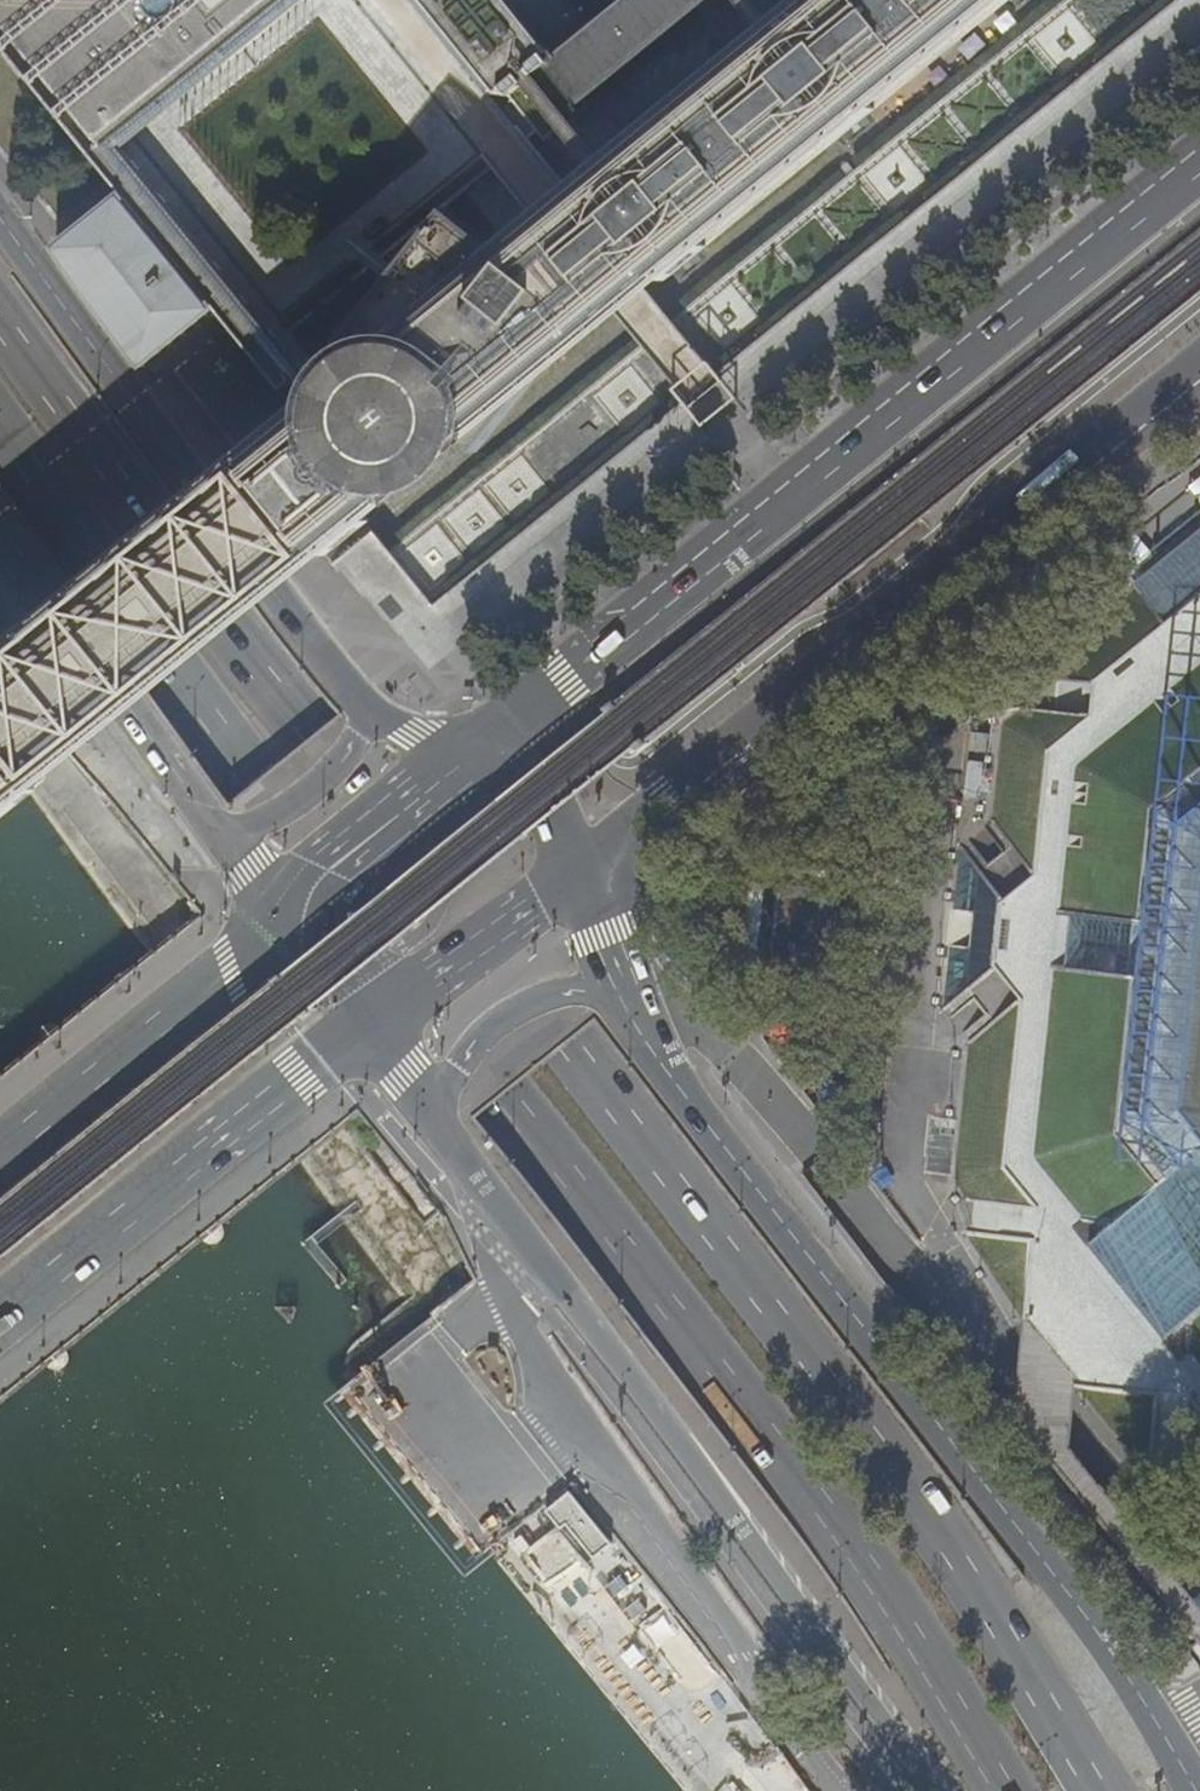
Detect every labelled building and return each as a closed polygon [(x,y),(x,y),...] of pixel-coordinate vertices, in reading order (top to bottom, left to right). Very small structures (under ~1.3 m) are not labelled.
[(719,66),(712,56),(637,117),(645,126),(552,201),(497,246),(447,208),(416,248),(394,277),(361,321),(384,338),(376,344),(326,384),(312,396),(307,400),(293,411),(236,457),(220,470),(197,488),(152,525),(15,636),(3,646),(0,648),(0,816),(74,756),(85,747),(94,739),(130,710),(178,672),(229,630),(275,593),(297,574),(319,556),(394,495),(452,448),(541,378),(634,302),(1005,0),(799,0),(719,66)] [(116,151),(227,62),(304,0),(0,0),(0,45),(98,166),(116,151)] [(420,2),(459,50),(496,97),(499,96),(503,101),(508,97),(546,143),(588,109),(556,69),(550,62),(556,58),(514,7),(509,0),(418,0),(420,2)] [(588,109),(717,4),(713,0),(640,0),(556,69),(588,109)] [(122,195),(212,308),(248,355),(293,411),(307,400),(312,396),(302,385),(116,151),(98,166),(122,195)] [(212,308),(122,195),(57,247),(97,302),(143,365),(212,308)] [(337,554),(421,674),(473,637),(502,643),(543,614),(544,608),(569,591),(573,574),(593,560),(594,552),(619,535),(623,515),(627,512),(635,477),(662,458),(667,436),(647,432),(598,466),(582,444),(561,439),(554,429),(396,540),(367,534),(337,554)] [(1188,540),(1136,584),(1167,621),(1150,634),(1120,598),(1027,674),(1033,675),(1030,693),(1028,708),(1022,707),(1002,724),(993,819),(996,822),(990,827),(984,831),(1003,853),(996,859),(989,864),(971,842),(965,847),(959,852),(953,911),(976,914),(971,950),(949,948),(943,1010),(945,1009),(950,1014),(954,1019),(977,1002),(981,1008),(987,1014),(965,1032),(970,1038),(974,1044),(960,1184),(972,1199),(975,1199),(973,1218),(972,1237),(969,1236),(1028,1315),(1054,1351),(1059,1355),(1083,1385),(1147,1464),(1147,1470),(1164,1473),(1180,1475),(1179,1479),(1182,1483),(1199,1470),(1199,530),(1188,540)] [(578,1487),(551,1511),(593,1560),(620,1536),(578,1487)] [(539,1510),(513,1530),(523,1542),(548,1521),(539,1510)]
